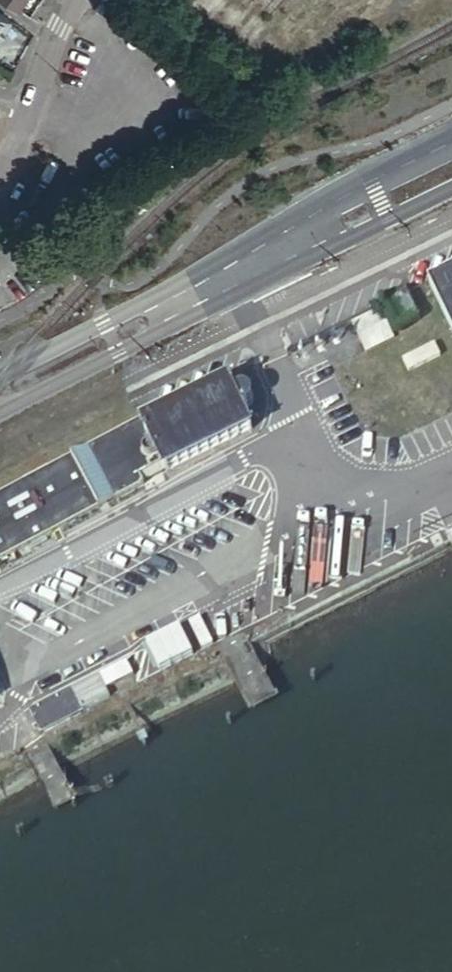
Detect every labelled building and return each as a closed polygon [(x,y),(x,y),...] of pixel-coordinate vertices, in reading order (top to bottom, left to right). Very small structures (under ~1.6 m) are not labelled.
[(10,17),(0,11),(0,32),(10,17)] [(451,328),(451,270),(430,281),(451,328)] [(384,303),(397,329),(420,318),(408,292),(384,303)] [(395,339),(380,309),(351,323),(366,353),(395,339)] [(144,487),(141,473),(163,461),(169,472),(257,429),(248,409),(251,408),(256,404),(257,401),(257,395),(254,390),(246,388),(243,389),(239,391),(234,379),(144,421),(142,419),(0,494),(0,558),(144,487)]
